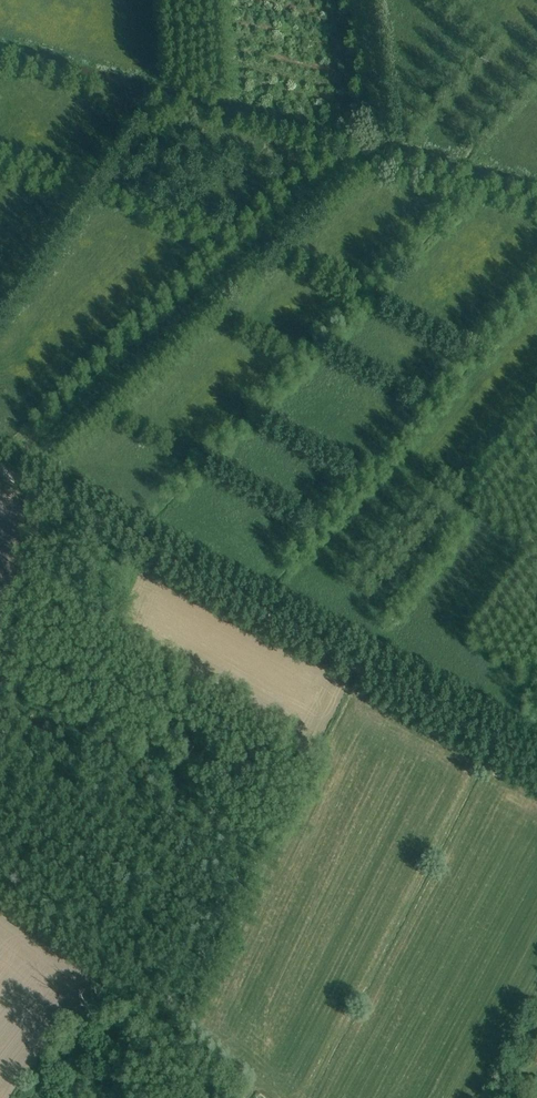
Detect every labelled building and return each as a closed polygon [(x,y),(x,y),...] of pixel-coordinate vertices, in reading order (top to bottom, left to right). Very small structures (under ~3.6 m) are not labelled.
[(500,1079),(507,1083),(511,1076),(504,1072),(500,1079)]
